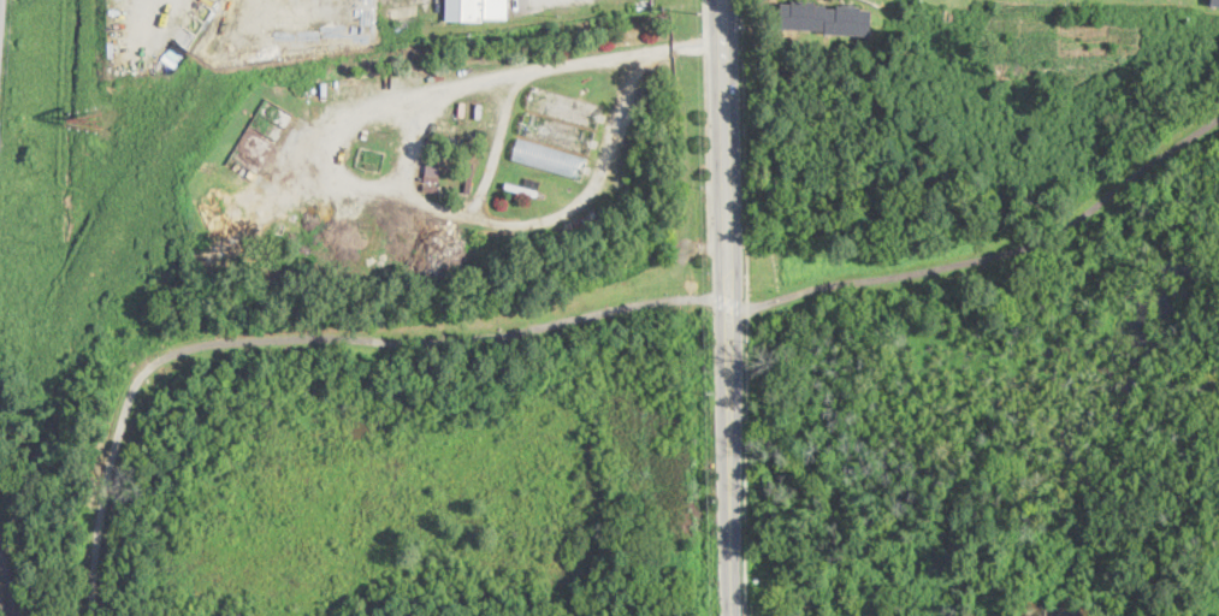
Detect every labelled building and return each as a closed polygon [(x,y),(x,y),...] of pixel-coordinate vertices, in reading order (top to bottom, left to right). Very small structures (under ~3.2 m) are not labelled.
[(448,22),(448,0),(507,0),(507,18),(484,18),(484,22),(448,22)] [(815,2),(815,6),(827,6),(827,10),(838,10),(838,6),(860,7),(860,11),(871,11),(871,36),(826,35),(826,31),(780,30),(781,5),(792,5),(793,1),(815,2)] [(597,128),(527,106),(533,84),(603,105),(597,128)] [(590,153),(520,132),(526,111),(596,130),(590,153)] [(582,178),(513,158),(519,137),(588,158),(582,178)] [(475,161),(472,191),(466,190),(469,160),(475,161)] [(440,162),(439,179),(425,178),(425,173),(426,173),(427,161),(440,162)] [(542,180),(537,196),(505,186),(507,180),(525,185),(527,176),(542,180)]
